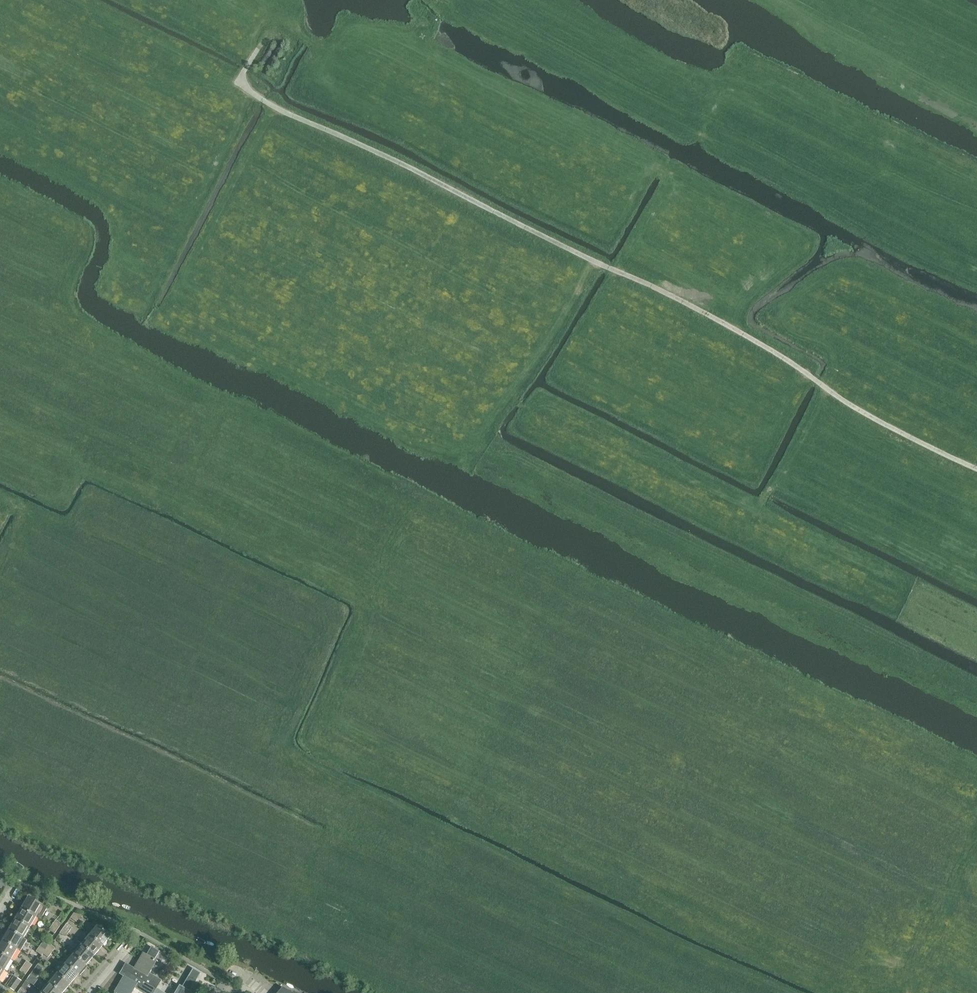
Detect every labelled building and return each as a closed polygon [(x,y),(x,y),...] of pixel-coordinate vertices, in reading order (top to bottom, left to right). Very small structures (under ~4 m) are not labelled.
[(22,908),(37,916),(41,919),(47,908),(29,897),(22,908)] [(22,908),(16,919),(30,927),(37,916),(22,908)] [(71,918),(76,922),(81,915),(74,913),(71,918)] [(16,919),(10,929),(24,938),(30,927),(16,919)] [(56,920),(52,925),(58,929),(61,924),(56,920)] [(67,923),(63,929),(68,933),(72,927),(67,923)] [(58,929),(52,925),(49,930),(55,934),(58,929)] [(98,925),(90,935),(103,946),(111,936),(98,925)] [(3,940),(17,949),(21,951),(27,940),(24,938),(10,929),(9,930),(7,929),(5,934),(6,935),(3,940)] [(68,933),(63,929),(60,933),(66,937),(68,933)] [(90,935),(82,945),(95,955),(103,946),(90,935)] [(0,946),(0,953),(11,960),(17,949),(3,940),(0,946)] [(43,942),(39,947),(45,951),(47,948),(48,946),(43,942)] [(72,952),(74,954),(87,965),(95,955),(82,945),(80,943),(72,952)] [(50,944),(48,946),(47,948),(52,952),(55,948),(50,944)] [(42,955),(43,954),(45,951),(39,947),(36,951),(42,955)] [(131,973),(131,974),(156,989),(157,989),(157,988),(162,980),(150,973),(157,961),(155,959),(159,951),(152,947),(147,955),(143,953),(145,954),(136,969),(134,968),(136,970),(133,974),(131,973)] [(45,951),(43,954),(48,958),(52,952),(47,948),(45,951)] [(5,970),(11,960),(0,953),(0,968),(5,970)] [(74,954),(66,964),(78,974),(80,976),(84,971),(83,969),(87,965),(74,954)] [(27,961),(23,967),(28,971),(32,965),(27,961)] [(66,964),(58,973),(70,984),(78,974),(66,964)] [(38,965),(34,970),(39,974),(43,968),(38,965)] [(39,974),(34,970),(31,974),(36,978),(39,974)] [(50,983),(62,992),(63,992),(70,984),(58,973),(50,983)] [(115,992),(132,992),(135,988),(144,992),(154,992),(156,989),(131,974),(128,979),(124,976),(126,978),(117,992),(115,991),(115,992)] [(14,976),(7,986),(14,991),(21,981),(14,976)] [(191,992),(192,992),(193,992),(190,991),(196,981),(189,976),(182,987),(180,985),(175,992),(191,992)] [(42,992),(62,992),(50,983),(42,992)]
